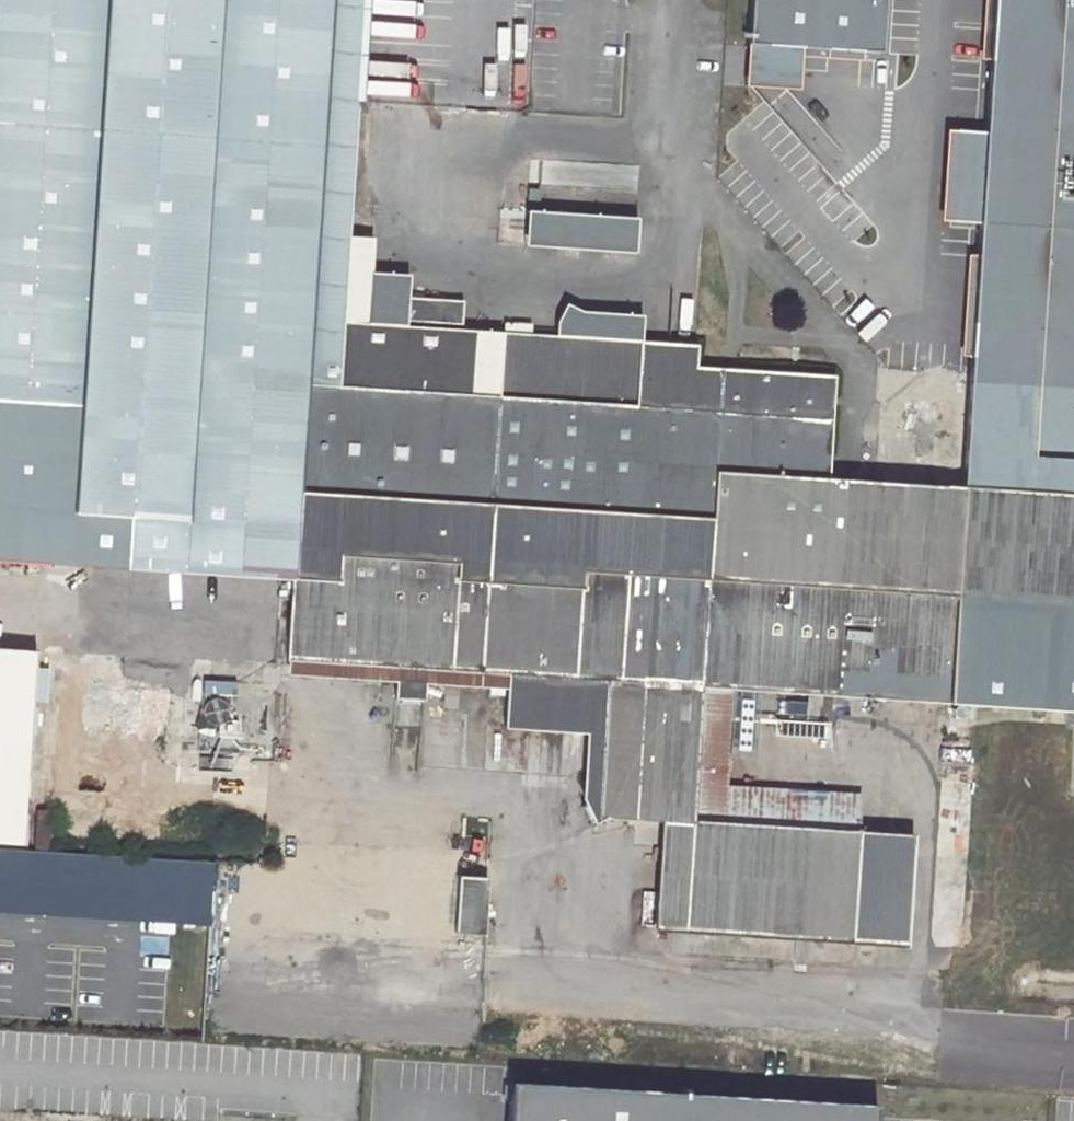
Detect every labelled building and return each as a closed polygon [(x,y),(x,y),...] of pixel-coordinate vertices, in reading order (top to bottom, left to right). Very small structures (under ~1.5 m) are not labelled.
[(333,0),(0,0),(0,177),(319,199),(333,0)] [(366,0),(333,0),(319,199),(353,202),(360,99),(366,0)] [(746,85),(796,88),(799,47),(879,52),(883,0),(751,0),(746,85)] [(981,186),(966,415),(962,486),(978,487),(1073,493),(1073,0),(993,0),(981,186)] [(692,820),(684,931),(904,945),(911,836),(857,832),(858,802),(722,793),(722,784),(729,687),(1073,710),(1073,493),(978,487),(962,486),(824,477),(831,376),(693,366),(640,362),(641,344),(362,325),(312,321),(319,199),(0,177),(0,402),(55,405),(44,564),(155,571),(171,572),(249,577),(248,607),(282,610),(282,596),(292,597),(291,610),(289,657),(397,664),(396,682),(395,698),(424,699),(425,684),(426,666),(487,670),(486,688),(490,688),(490,694),(500,695),(500,689),(505,689),(503,728),(585,733),(587,695),(616,697),(611,764),(583,782),(593,798),(582,805),(593,822),(604,815),(659,818),(692,820)] [(319,199),(312,321),(362,325),(364,296),(347,295),(353,202),(319,199)] [(529,212),(527,245),(634,251),(636,218),(529,212)] [(640,362),(693,366),(695,347),(641,344),(640,362)] [(44,564),(55,405),(0,402),(0,561),(44,564)] [(155,571),(154,591),(169,592),(171,572),(155,571)] [(282,596),(282,610),(291,610),(292,597),(282,596)] [(23,843),(36,652),(0,650),(0,841),(23,843)] [(288,674),(396,682),(397,664),(289,657),(288,674)] [(425,684),(486,688),(487,670),(426,666),(425,684)] [(585,733),(581,803),(582,805),(593,798),(583,782),(611,764),(616,697),(587,695),(585,733)] [(202,717),(206,722),(213,724),(217,723),(221,721),(225,716),(227,710),(226,706),(223,700),(219,698),(215,696),(211,696),(205,699),(202,703),(200,707),(200,713),(202,717)] [(858,802),(858,793),(722,784),(722,793),(858,802)] [(659,818),(654,929),(684,931),(692,820),(659,818)] [(209,924),(213,860),(0,846),(0,910),(209,924)] [(459,876),(456,932),(485,933),(488,878),(459,876)] [(874,1103),(504,1080),(502,1120),(873,1120),(874,1103)] [(279,1114),(226,1112),(226,1120),(279,1120),(279,1114)]
